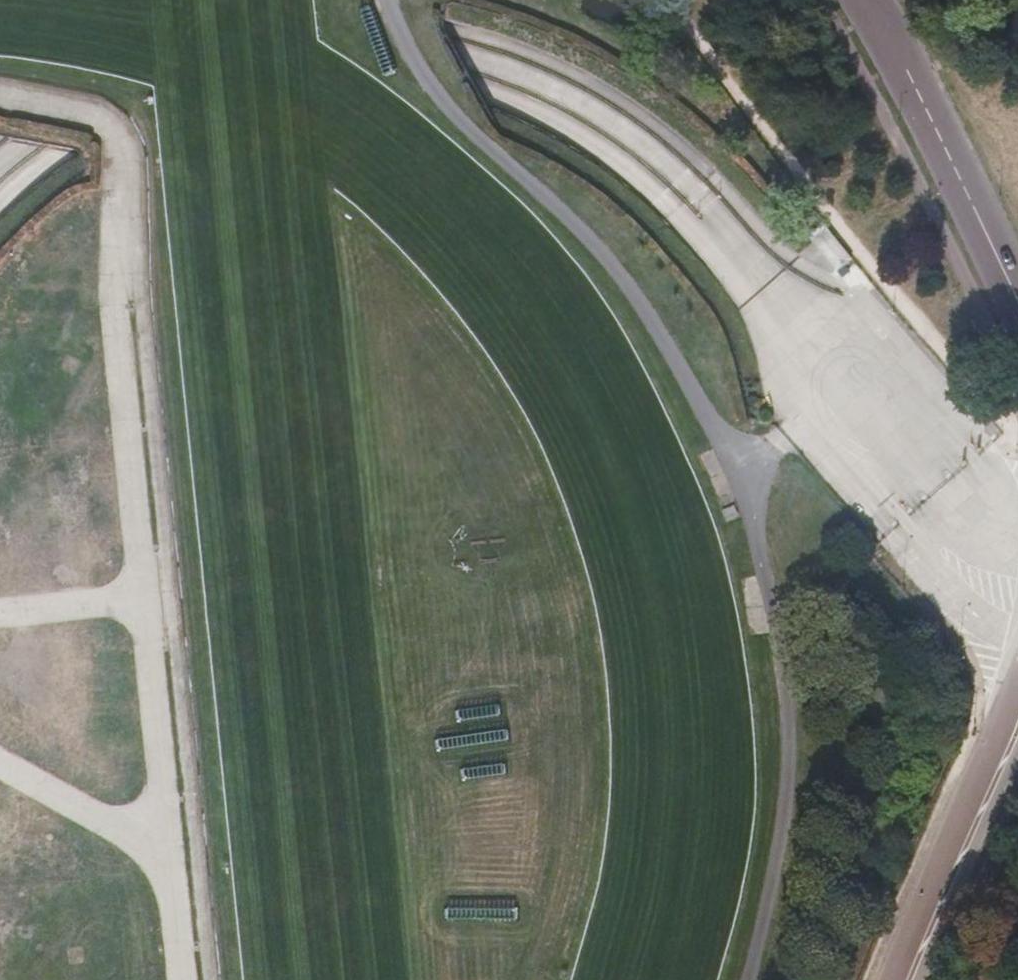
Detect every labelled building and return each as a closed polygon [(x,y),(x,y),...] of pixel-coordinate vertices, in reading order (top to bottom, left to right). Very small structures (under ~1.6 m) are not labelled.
[(811,241),(838,271),(853,257),(827,227),(811,241)]
